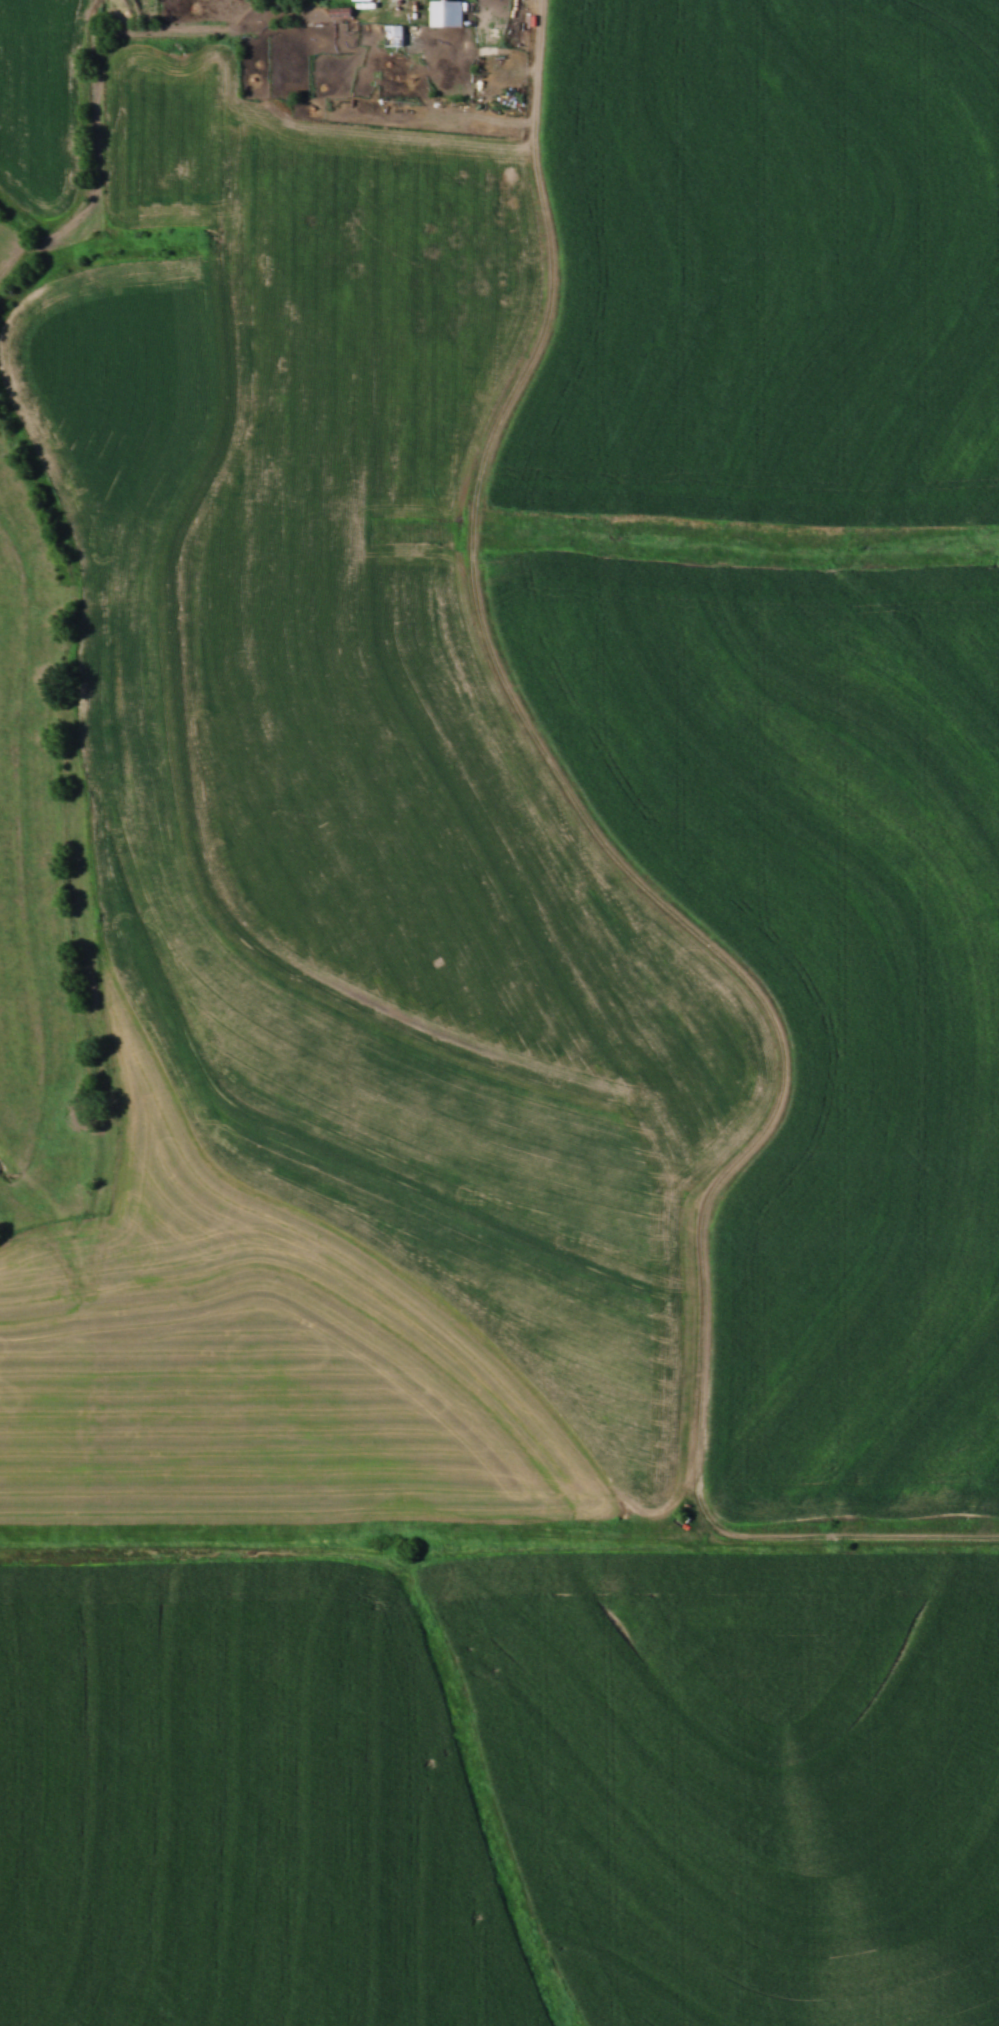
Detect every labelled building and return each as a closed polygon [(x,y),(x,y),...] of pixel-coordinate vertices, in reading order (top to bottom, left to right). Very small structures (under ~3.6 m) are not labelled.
[(465,27),(465,1),(431,1),(431,27),(465,27)] [(405,26),(388,26),(388,47),(405,47),(405,26)]
